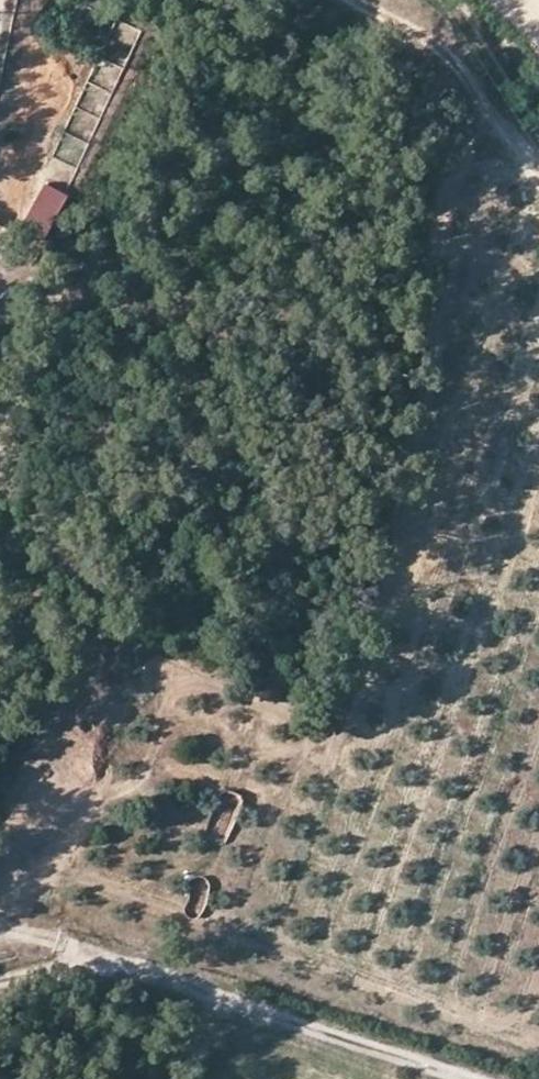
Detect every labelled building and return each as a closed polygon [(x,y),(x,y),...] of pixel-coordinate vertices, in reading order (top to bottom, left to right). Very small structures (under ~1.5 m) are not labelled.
[(48,230),(67,192),(42,180),(23,218),(48,230)]
